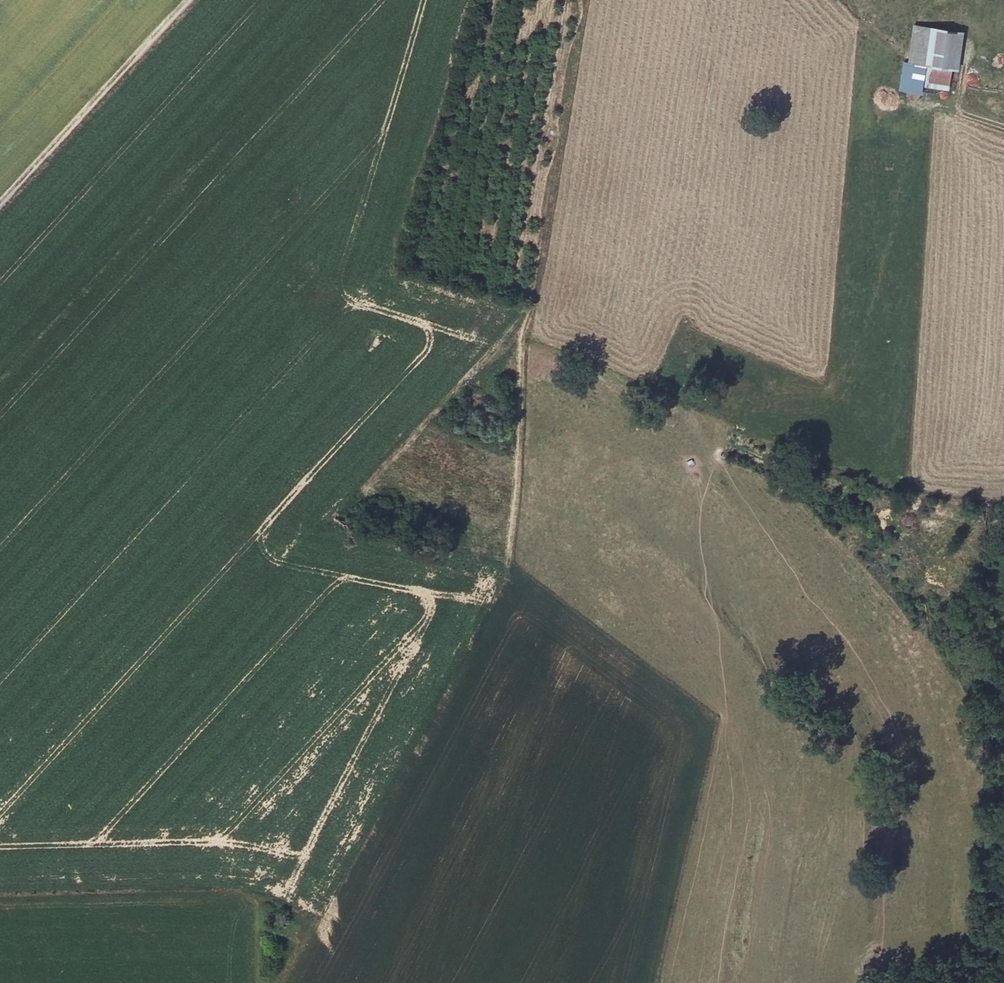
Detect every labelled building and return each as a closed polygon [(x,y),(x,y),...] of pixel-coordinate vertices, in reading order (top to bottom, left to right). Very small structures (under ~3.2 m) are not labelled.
[(964,31),(913,24),(908,63),(930,66),(952,69),(958,70),(964,31)] [(952,69),(930,66),(928,82),(949,85),(952,69)]
